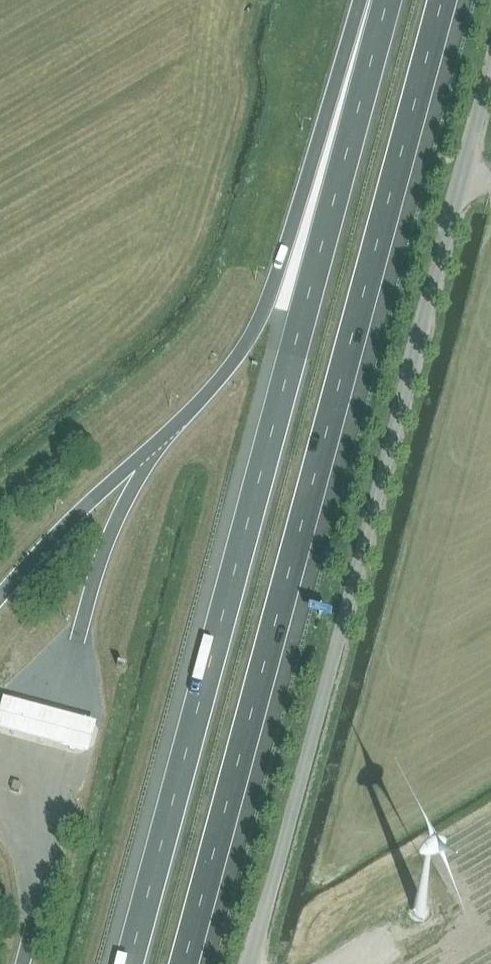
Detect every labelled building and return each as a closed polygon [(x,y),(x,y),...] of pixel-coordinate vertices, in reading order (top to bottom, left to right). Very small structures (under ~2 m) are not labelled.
[(3,705),(0,717),(0,739),(89,763),(97,730),(3,705)] [(413,911),(413,912),(413,913),(413,914),(414,915),(414,916),(415,916),(415,917),(416,917),(416,918),(417,918),(418,918),(419,918),(420,919),(420,918),(421,918),(422,918),(423,918),(424,917),(425,916),(426,915),(426,914),(426,913),(427,913),(427,912),(427,911),(427,910),(426,910),(426,909),(426,908),(425,907),(424,906),(423,905),(422,905),(421,905),(420,905),(419,905),(418,905),(417,905),(416,905),(416,906),(415,906),(415,907),(414,907),(414,908),(413,909),(413,910),(413,911)]
